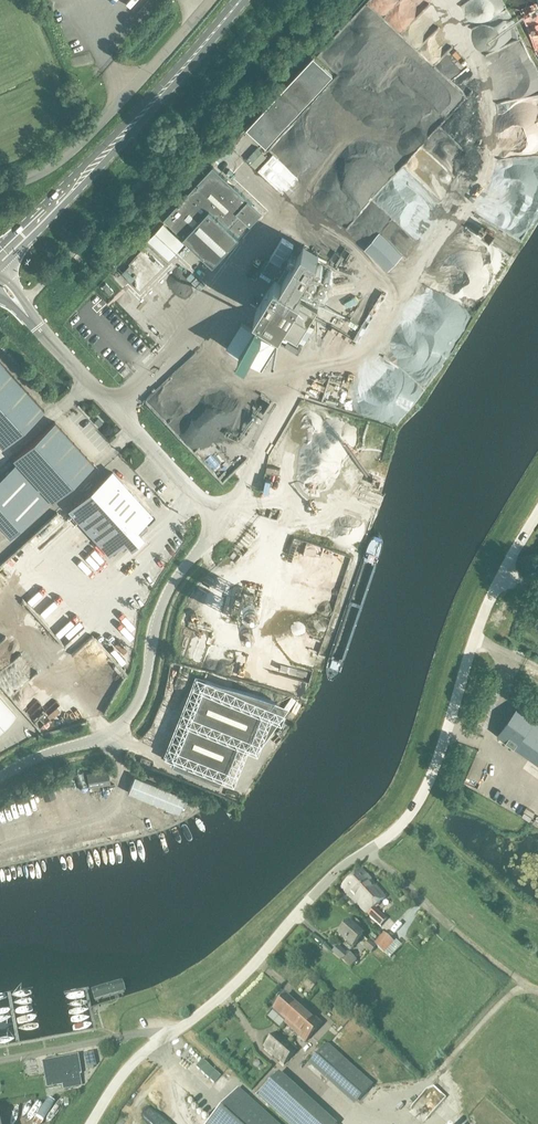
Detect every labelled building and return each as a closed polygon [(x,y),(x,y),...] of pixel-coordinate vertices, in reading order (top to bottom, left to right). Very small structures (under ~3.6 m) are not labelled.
[(313,58),(248,129),(291,169),(357,99),(313,58)] [(213,166),(164,218),(213,264),(262,212),(213,166)] [(185,243),(164,223),(148,240),(169,260),(185,243)] [(283,324),(275,339),(286,347),(291,336),(301,342),(345,264),(320,249),(324,242),(308,232),(303,241),(285,230),(263,268),(274,274),(255,308),(283,324)] [(129,265),(125,269),(130,273),(134,269),(129,265)] [(125,269),(121,273),(131,282),(135,278),(134,278),(136,276),(134,274),(132,276),(125,269)] [(106,283),(102,286),(109,294),(113,290),(106,283)] [(3,451),(44,413),(0,366),(0,448),(3,451)] [(103,422),(98,417),(94,421),(99,426),(103,422)] [(55,424),(14,463),(54,505),(95,466),(55,424)] [(152,515),(114,473),(72,511),(111,553),(152,515)] [(205,678),(171,762),(218,781),(274,698),(205,678)] [(13,712),(0,697),(0,723),(13,712)] [(517,707),(497,734),(537,763),(537,722),(517,707)] [(87,773),(89,787),(111,783),(108,770),(87,773)] [(197,802),(201,790),(159,774),(154,787),(197,802)] [(57,797),(52,785),(41,789),(45,801),(57,797)] [(367,916),(375,908),(387,897),(362,868),(340,888),(356,906),(367,916)] [(361,926),(354,920),(350,925),(349,924),(339,936),(353,948),(363,937),(359,933),(362,929),(360,927),(361,926)] [(384,934),(375,944),(384,952),(393,942),(384,934)] [(376,947),(369,941),(363,947),(371,954),(372,952),(380,959),(384,955),(376,948),(376,947)] [(338,946),(332,953),(350,969),(357,961),(348,952),(347,953),(338,946)] [(91,989),(94,1000),(125,991),(122,980),(91,989)] [(286,996),(274,1010),(287,1022),(285,1024),(306,1042),(322,1025),(300,1006),(299,1008),(286,996)] [(297,1051),(277,1034),(264,1048),(284,1066),(297,1051)] [(373,1085),(328,1044),(309,1065),(355,1106),(373,1085)] [(78,1056),(42,1063),(47,1088),(65,1084),(66,1087),(80,1084),(78,1075),(81,1074),(78,1056)] [(279,1074),(259,1097),(289,1123),(335,1123),(279,1074)] [(207,1123),(277,1123),(238,1089),(207,1123)]
